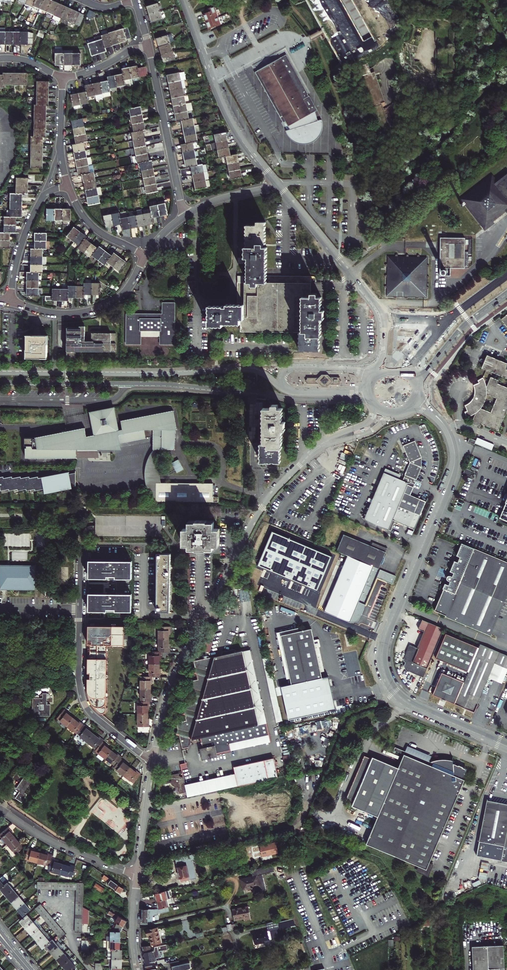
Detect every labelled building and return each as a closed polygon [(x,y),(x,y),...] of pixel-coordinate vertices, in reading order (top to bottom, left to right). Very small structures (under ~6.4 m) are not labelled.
[(33,6),(40,9),(44,0),(36,0),(33,6)] [(47,12),(52,0),(44,0),(40,9),(47,12)] [(47,12),(54,15),(59,3),(52,0),(47,12)] [(300,7),(309,3),(325,31),(337,57),(331,63),(379,198),(485,73),(489,74),(493,69),(495,71),(495,73),(500,76),(501,76),(503,75),(506,70),(506,54),(500,41),(501,39),(479,0),(431,0),(432,2),(431,8),(428,7),(420,7),(417,0),(354,0),(372,33),(374,36),(372,37),(363,42),(350,17),(341,0),(294,0),(300,7)] [(54,15),(52,18),(60,21),(61,18),(66,6),(59,3),(54,15)] [(146,7),(149,15),(160,11),(158,3),(146,7)] [(61,18),(68,21),(73,9),(66,6),(61,18)] [(206,22),(218,17),(214,6),(206,9),(207,13),(203,14),(206,22)] [(84,15),(80,13),(80,12),(73,9),(68,21),(75,24),(80,26),(84,15)] [(89,9),(87,15),(88,19),(96,17),(94,12),(89,9)] [(160,11),(149,15),(151,23),(163,19),(160,11)] [(206,22),(208,29),(210,29),(221,25),(218,17),(206,22)] [(128,27),(116,31),(120,43),(127,41),(127,39),(131,38),(128,27)] [(112,46),(120,43),(116,31),(109,33),(112,46)] [(29,32),(21,32),(21,45),(28,45),(28,44),(33,45),(33,33),(29,32)] [(105,48),(112,46),(109,33),(101,35),(105,48)] [(99,54),(106,52),(105,48),(101,35),(94,37),(95,41),(99,54)] [(156,39),(159,47),(170,43),(168,35),(156,39)] [(95,41),(88,44),(92,56),(99,54),(95,41)] [(161,55),(173,51),(170,43),(159,47),(161,55)] [(55,66),(64,65),(64,63),(64,53),(63,50),(55,50),(56,53),(55,53),(55,66)] [(175,59),(173,51),(161,55),(164,63),(175,59)] [(72,53),(64,53),(64,63),(64,65),(72,65),(72,63),(72,53)] [(72,53),(72,63),(72,65),(81,65),(81,53),(72,53)] [(287,56),(255,73),(287,131),(286,133),(287,135),(289,138),(291,140),(295,142),(297,143),(301,144),(305,144),(308,143),(312,142),(314,140),(317,138),(319,135),(321,131),(321,127),(321,125),(321,122),(318,123),(314,113),(316,112),(287,56)] [(137,66),(130,68),(132,79),(139,78),(140,78),(138,68),(138,66),(137,66)] [(138,68),(140,78),(148,76),(149,76),(147,66),(146,66),(147,67),(138,68)] [(122,69),(123,74),(124,81),(131,79),(132,79),(130,68),(122,69)] [(167,75),(169,83),(181,81),(180,72),(167,75)] [(11,74),(3,73),(3,75),(3,85),(11,85),(11,74)] [(27,74),(19,74),(19,85),(27,85),(27,74)] [(115,76),(117,87),(125,85),(124,81),(123,74),(115,76)] [(110,88),(117,87),(115,76),(107,77),(108,81),(110,88)] [(181,81),(169,83),(170,91),(183,88),(185,88),(184,80),(181,81)] [(49,90),(49,82),(38,81),(38,89),(49,90)] [(103,94),(110,92),(110,88),(108,81),(101,82),(103,94)] [(101,82),(93,84),(95,95),(96,99),(104,97),(103,94),(101,82)] [(86,92),(87,97),(95,95),(93,84),(85,86),(86,92)] [(184,96),(183,88),(170,91),(172,98),(184,96)] [(49,97),(49,90),(38,89),(37,97),(49,97)] [(86,92),(79,93),(81,104),(89,103),(87,97),(86,92)] [(71,95),(73,106),(81,104),(79,93),(71,95)] [(172,98),(174,106),(186,104),(184,96),(172,98)] [(46,105),(49,105),(49,97),(37,97),(37,105),(46,105)] [(174,106),(175,114),(187,111),(186,104),(174,106)] [(46,113),(46,105),(37,105),(35,105),(35,113),(46,113)] [(129,109),(131,117),(142,114),(141,106),(129,109)] [(189,119),(187,111),(175,114),(177,122),(182,121),(189,119)] [(35,113),(35,120),(46,121),(46,113),(35,113)] [(130,125),(144,122),(142,114),(131,117),(129,117),(130,125)] [(72,121),(73,129),(84,126),(83,118),(72,121)] [(182,121),(183,128),(194,126),(193,118),(189,119),(182,121)] [(35,120),(34,128),(46,129),(46,121),(35,120)] [(143,130),(145,130),(144,122),(130,125),(132,132),(143,130)] [(73,129),(75,136),(86,134),(84,126),(73,129)] [(183,128),(185,136),(196,134),(194,126),(183,128)] [(34,136),(43,136),(46,136),(46,129),(34,128),(34,136)] [(144,138),(143,130),(132,132),(132,133),(132,134),(128,135),(129,140),(133,139),(133,140),(144,138)] [(214,134),(216,142),(227,140),(226,132),(223,133),(217,134),(214,134)] [(76,144),(85,142),(87,142),(86,134),(75,136),(76,144)] [(186,144),(193,142),(197,141),(196,134),(185,136),(186,144)] [(31,144),(43,144),(43,136),(34,136),(32,136),(31,144)] [(135,148),(146,146),(144,138),(133,140),(135,148)] [(218,150),(229,147),(227,140),(216,142),(211,143),(213,151),(218,150)] [(73,145),(74,152),(85,150),(84,143),(85,143),(85,142),(76,144),(73,145)] [(194,150),(193,142),(186,144),(181,145),(183,152),(194,150)] [(31,144),(31,152),(43,152),(43,144),(31,144)] [(132,156),(148,153),(146,146),(135,148),(134,148),(134,149),(131,150),(132,156)] [(226,156),(230,155),(229,147),(218,150),(219,158),(226,156)] [(74,152),(76,160),(87,158),(85,150),(74,152)] [(183,152),(185,160),(196,158),(194,150),(183,152)] [(31,152),(31,160),(42,160),(43,152),(31,152)] [(138,163),(149,161),(148,153),(132,156),(134,163),(138,162),(138,163)] [(226,156),(228,164),(239,162),(237,154),(230,155),(226,156)] [(76,160),(77,168),(89,165),(87,158),(76,160)] [(197,165),(196,158),(185,160),(186,168),(191,167),(197,165)] [(31,160),(31,168),(42,168),(42,160),(31,160)] [(153,168),(152,160),(149,161),(138,163),(139,170),(141,170),(141,171),(142,170),(153,168)] [(228,164),(229,172),(240,169),(239,162),(228,164)] [(191,167),(193,174),(204,172),(203,164),(197,165),(191,167)] [(79,175),(83,175),(90,173),(89,165),(77,168),(79,175)] [(142,170),(144,178),(155,176),(153,168),(142,170)] [(229,172),(231,180),(242,177),(240,169),(229,172)] [(95,180),(94,172),(90,173),(83,175),(84,182),(95,180)] [(193,174),(194,182),(206,180),(204,172),(193,174)] [(145,186),(156,184),(155,176),(144,178),(144,179),(145,185),(145,186)] [(493,223),(486,229),(482,225),(481,226),(480,225),(481,223),(476,216),(474,217),(473,216),(475,215),(469,208),(467,209),(466,208),(468,206),(464,202),(469,199),(467,197),(469,196),(470,197),(477,192),(476,190),(477,189),(478,191),(486,185),(484,183),(486,182),(487,184),(490,182),(493,185),(494,187),(498,184),(494,179),(492,176),(460,202),(484,231),(486,233),(495,225),(493,223)] [(498,184),(494,187),(493,185),(490,182),(487,184),(486,182),(484,183),(486,185),(478,191),(477,189),(476,190),(477,192),(470,197),(469,196),(467,197),(469,199),(464,202),(468,206),(466,208),(467,209),(469,208),(475,215),(473,216),(474,217),(476,216),(481,223),(480,225),(481,226),(482,225),(486,229),(493,223),(489,217),(501,207),(506,214),(506,213),(506,177),(498,184)] [(17,178),(17,186),(28,186),(28,178),(17,178)] [(84,182),(86,190),(97,188),(95,180),(84,182)] [(207,188),(206,180),(194,182),(196,190),(207,188)] [(147,194),(155,192),(158,191),(156,184),(145,186),(145,187),(147,193),(147,194)] [(22,194),(28,194),(28,186),(17,186),(17,194),(22,194)] [(86,190),(87,198),(99,195),(97,188),(86,190)] [(17,194),(11,193),(11,195),(11,200),(11,201),(22,202),(22,194),(17,194)] [(87,198),(89,206),(100,203),(99,195),(87,198)] [(11,209),(22,209),(22,202),(11,201),(11,209)] [(160,216),(168,215),(166,203),(165,203),(160,204),(158,205),(160,216)] [(152,218),(160,216),(158,205),(150,207),(150,209),(151,213),(152,218)] [(16,217),(22,217),(22,209),(11,209),(11,210),(11,217),(16,217)] [(55,209),(47,209),(47,220),(55,220),(55,209)] [(71,209),(63,209),(63,220),(71,221),(71,209)] [(112,214),(114,226),(122,224),(120,219),(119,213),(112,214)] [(144,214),(146,225),(154,224),(152,218),(151,213),(144,214)] [(106,227),(114,226),(112,214),(104,216),(106,227)] [(138,227),(146,225),(144,214),(143,214),(138,215),(136,216),(138,227)] [(130,229),(138,227),(136,216),(134,216),(129,217),(128,217),(130,229)] [(16,225),(16,217),(11,217),(7,217),(5,217),(5,225),(16,225)] [(123,230),(130,229),(128,217),(127,218),(122,219),(120,219),(122,224),(123,230)] [(247,283),(251,283),(258,283),(270,283),(270,276),(267,276),(267,274),(266,274),(266,273),(267,273),(267,271),(266,271),(266,269),(267,269),(267,268),(266,268),(266,265),(267,265),(267,264),(266,264),(266,261),(267,261),(267,259),(266,259),(266,256),(267,256),(267,254),(266,254),(266,253),(267,253),(267,251),(266,251),(266,249),(267,249),(267,247),(265,247),(265,244),(266,244),(266,242),(265,242),(265,240),(266,240),(266,238),(265,238),(265,236),(266,236),(266,235),(265,235),(265,233),(266,233),(266,231),(265,231),(265,228),(266,228),(266,226),(265,226),(265,224),(266,224),(266,222),(257,222),(256,225),(246,225),(246,227),(247,227),(247,229),(246,229),(246,231),(247,231),(246,233),(246,235),(246,236),(246,238),(246,241),(246,243),(246,246),(246,247),(244,247),(244,249),(245,249),(245,252),(244,252),(244,254),(245,254),(245,257),(244,257),(244,258),(248,258),(248,261),(247,261),(247,262),(248,262),(248,264),(247,264),(247,266),(248,266),(248,267),(247,267),(247,269),(248,269),(248,271),(247,271),(247,273),(248,273),(248,274),(247,274),(247,276),(247,283)] [(5,233),(10,233),(16,233),(16,225),(5,225),(5,233)] [(67,236),(74,241),(81,232),(74,227),(67,236)] [(80,246),(85,239),(87,237),(81,232),(74,241),(80,246)] [(10,241),(10,233),(5,233),(0,233),(0,240),(10,241)] [(47,241),(47,233),(35,233),(35,241),(47,241)] [(440,238),(439,276),(451,277),(451,269),(465,269),(465,238),(440,238)] [(92,244),(85,239),(80,246),(78,248),(85,253),(92,244)] [(10,249),(10,241),(0,240),(0,248),(10,249)] [(47,241),(35,241),(35,249),(43,249),(50,249),(50,241),(47,241)] [(91,257),(92,255),(98,248),(92,244),(85,253),(91,257)] [(92,255),(99,260),(105,251),(99,246),(98,248),(92,255)] [(31,249),(31,257),(43,257),(43,249),(35,249),(31,249)] [(105,265),(107,262),(112,256),(105,251),(99,260),(105,265)] [(107,262),(113,267),(120,258),(114,253),(112,256),(107,262)] [(388,256),(387,296),(423,296),(426,296),(427,257),(404,257),(388,256)] [(113,267),(120,272),(127,263),(120,258),(113,267)] [(39,272),(43,272),(43,264),(31,264),(31,272),(39,272)] [(238,303),(240,303),(240,305),(238,305),(237,305),(235,305),(235,304),(233,304),(233,305),(232,305),(232,304),(230,304),(230,305),(228,305),(228,304),(226,304),(226,307),(223,307),(223,306),(221,306),(219,306),(217,306),(216,306),(214,306),(211,306),(209,305),(209,308),(209,309),(209,312),(209,314),(208,317),(209,317),(209,320),(208,320),(208,326),(210,326),(213,326),(215,326),(217,326),(219,326),(221,326),(223,326),(223,323),(225,323),(225,324),(227,324),(227,323),(228,323),(228,324),(230,324),(230,323),(231,323),(231,324),(233,324),(233,323),(234,323),(234,324),(236,324),(236,323),(239,323),(239,324),(240,324),(240,331),(299,332),(299,334),(299,336),(299,338),(299,340),(299,343),(299,344),(299,346),(299,349),(299,351),(305,351),(305,350),(308,350),(308,351),(311,351),(311,350),(313,350),(313,351),(320,351),(320,349),(319,349),(319,346),(320,346),(320,344),(319,344),(319,343),(320,343),(320,340),(319,340),(319,338),(320,338),(320,337),(321,337),(321,335),(320,335),(320,332),(321,332),(321,330),(321,326),(321,324),(321,323),(321,320),(321,319),(324,319),(324,317),(324,312),(324,310),(321,310),(321,302),(321,301),(321,298),(321,297),(317,297),(317,293),(311,293),(311,290),(308,290),(308,283),(311,283),(311,276),(270,276),(270,283),(258,283),(258,286),(251,286),(251,283),(247,283),(247,276),(237,276),(237,303),(238,303)] [(92,283),(84,283),(84,286),(84,295),(92,295),(92,283)] [(92,295),(100,295),(100,283),(92,283),(92,295)] [(27,288),(27,296),(39,296),(39,288),(27,288)] [(52,289),(52,296),(52,300),(60,301),(61,289),(52,289)] [(68,301),(68,298),(69,289),(61,289),(60,301),(68,301)] [(160,344),(174,344),(175,303),(163,303),(163,313),(164,313),(164,314),(163,314),(152,314),(152,317),(148,317),(148,314),(126,314),(126,344),(141,344),(141,337),(141,331),(160,331),(160,337),(160,344)] [(75,358),(75,351),(115,352),(116,333),(92,333),(92,338),(86,337),(87,326),(81,326),(81,328),(67,328),(67,358),(75,358)] [(26,358),(47,358),(47,336),(27,335),(26,358)] [(487,355),(481,368),(506,379),(506,363),(487,355)] [(475,414),(471,424),(480,427),(482,424),(499,431),(505,416),(506,416),(506,413),(506,387),(499,384),(500,381),(491,377),(487,387),(486,384),(485,381),(483,376),(477,380),(479,383),(474,385),(475,388),(476,391),(476,394),(475,397),(473,400),(472,402),(471,403),(468,405),(465,406),(467,411),(463,412),(464,418),(467,418),(470,417),(473,416),(475,414)] [(260,462),(281,462),(281,448),(282,448),(282,430),(285,430),(285,421),(282,421),(282,408),(278,408),(278,405),(272,404),(272,408),(263,408),(262,443),(260,443),(260,462)] [(175,429),(177,429),(173,411),(121,421),(122,426),(123,430),(118,431),(118,427),(114,408),(91,413),(95,435),(87,437),(86,434),(84,435),(83,430),(79,431),(78,429),(34,438),(25,438),(25,446),(27,446),(27,448),(25,448),(25,458),(77,458),(77,445),(82,444),(83,446),(97,443),(97,447),(111,447),(113,447),(115,446),(116,446),(118,444),(119,443),(153,436),(153,450),(156,450),(175,450),(175,429)] [(476,439),(475,444),(492,450),(494,444),(476,439)] [(364,520),(388,530),(393,520),(395,521),(415,529),(426,502),(410,495),(415,484),(413,483),(415,479),(416,480),(422,467),(422,458),(415,441),(403,446),(410,463),(405,475),(403,481),(384,473),(364,520)] [(99,458),(97,447),(97,443),(83,446),(82,444),(77,445),(77,458),(99,458)] [(152,497),(156,502),(156,483),(161,483),(156,450),(153,450),(152,452),(149,456),(147,460),(147,463),(146,466),(145,471),(145,473),(145,475),(145,478),(145,480),(146,485),(147,488),(148,490),(150,494),(152,497)] [(178,473),(184,469),(179,459),(172,463),(178,473)] [(42,477),(39,478),(38,476),(36,477),(33,477),(30,478),(30,476),(24,477),(21,478),(21,476),(15,477),(13,478),(12,476),(7,477),(4,478),(4,476),(0,477),(0,487),(1,491),(9,489),(9,491),(18,489),(18,491),(26,489),(27,491),(35,489),(35,491),(44,489),(45,493),(72,488),(72,487),(76,486),(76,473),(69,474),(69,472),(42,477)] [(215,485),(213,485),(213,483),(161,483),(156,483),(156,502),(218,502),(218,497),(213,497),(213,489),(215,489),(215,485)] [(217,532),(219,532),(220,528),(218,528),(218,526),(215,526),(215,528),(214,528),(214,521),(207,521),(207,520),(196,520),(196,521),(189,521),(189,528),(183,528),(183,532),(185,532),(185,537),(183,537),(183,545),(188,545),(188,548),(196,548),(207,548),(214,548),(214,545),(219,545),(219,537),(217,537),(217,532)] [(332,556),(272,531),(257,565),(317,591),(332,556)] [(336,551),(347,556),(378,568),(386,548),(371,542),(370,545),(343,534),(336,551)] [(435,612),(447,616),(446,618),(491,636),(502,612),(506,599),(506,563),(462,544),(457,556),(459,557),(456,562),(455,561),(450,572),(452,573),(451,577),(450,576),(449,577),(448,577),(447,578),(447,579),(447,580),(448,581),(449,582),(447,585),(445,584),(443,590),(444,590),(437,608),(435,612)] [(170,610),(170,554),(157,553),(157,610),(170,610)] [(358,601),(364,604),(375,577),(392,584),(396,576),(378,568),(347,556),(324,611),(349,622),(353,612),(358,601)] [(132,561),(89,560),(89,578),(132,579),(132,561)] [(0,588),(35,588),(35,567),(8,566),(0,566),(0,588)] [(132,594),(88,593),(88,611),(131,612),(132,594)] [(406,671),(424,678),(444,629),(422,620),(418,629),(424,631),(417,648),(409,645),(403,660),(404,662),(406,663),(404,667),(406,671)] [(124,626),(88,626),(88,690),(88,695),(90,701),(93,706),(96,710),(100,713),(102,714),(104,713),(105,712),(106,709),(107,645),(124,645),(124,626)] [(159,626),(159,639),(169,639),(169,634),(169,632),(170,632),(170,627),(159,626)] [(285,678),(288,678),(279,636),(296,632),(296,629),(275,633),(285,678)] [(296,632),(279,636),(288,678),(290,684),(320,677),(318,671),(312,644),(309,629),(296,632)] [(475,656),(478,648),(446,634),(435,658),(468,672),(471,664),(475,656)] [(169,646),(169,644),(169,639),(159,639),(158,652),(161,652),(170,652),(170,646),(169,646)] [(316,644),(312,644),(318,671),(322,670),(316,644)] [(494,664),(506,669),(506,655),(480,644),(478,648),(475,656),(494,664)] [(250,650),(242,651),(258,724),(266,723),(250,650)] [(217,757),(216,754),(230,751),(229,744),(269,735),(266,723),(258,724),(242,651),(214,657),(194,661),(198,680),(188,682),(192,700),(182,702),(186,721),(177,723),(182,748),(189,746),(191,739),(196,741),(197,737),(199,737),(202,748),(199,749),(202,760),(217,757)] [(149,652),(149,664),(159,664),(159,659),(159,657),(161,657),(161,652),(158,652),(149,652)] [(488,678),(494,664),(475,656),(471,664),(468,672),(464,681),(455,703),(474,711),(488,678)] [(159,669),(159,664),(149,664),(149,677),(152,677),(160,677),(161,671),(159,671),(159,669)] [(506,670),(506,669),(494,664),(488,678),(502,683),(506,670)] [(433,693),(455,703),(464,681),(442,671),(433,693)] [(320,677),(290,684),(281,686),(289,719),(336,709),(328,675),(320,677)] [(141,676),(141,689),(151,689),(151,684),(151,682),(152,682),(152,677),(149,677),(141,676)] [(151,696),(151,694),(151,689),(141,689),(141,702),(149,702),(152,702),(152,696),(151,696)] [(33,698),(32,716),(50,716),(50,704),(49,704),(47,704),(47,702),(47,693),(43,693),(43,698),(33,698)] [(138,702),(138,714),(148,714),(148,709),(148,707),(149,707),(149,702),(141,702),(138,702)] [(57,718),(67,726),(73,718),(70,715),(68,714),(69,713),(64,709),(57,718)] [(148,719),(148,714),(138,714),(138,727),(149,727),(149,721),(148,721),(148,719)] [(77,734),(84,725),(79,721),(79,722),(77,721),(73,718),(67,726),(77,734)] [(88,728),(84,725),(77,734),(87,741),(93,734),(89,731),(88,729),(88,728)] [(102,742),(104,740),(99,737),(98,738),(97,737),(93,734),(87,741),(97,749),(102,742)] [(229,744),(230,751),(271,743),(269,735),(229,744)] [(106,746),(107,745),(102,742),(97,749),(95,751),(99,754),(104,758),(105,758),(111,751),(108,748),(106,746)] [(404,755),(430,765),(431,763),(430,762),(395,748),(394,750),(404,755)] [(121,759),(122,757),(118,754),(117,755),(115,754),(111,751),(105,758),(115,766),(121,759)] [(286,766),(292,765),(290,755),(283,756),(286,766)] [(430,864),(439,843),(446,826),(463,782),(464,780),(463,779),(463,778),(464,778),(466,773),(465,773),(467,770),(463,768),(463,767),(459,765),(459,766),(458,768),(457,768),(458,767),(457,766),(457,765),(456,765),(455,765),(455,766),(454,766),(453,766),(453,763),(453,760),(450,760),(447,759),(444,759),(441,759),(439,759),(436,760),(433,761),(430,762),(431,763),(430,765),(404,755),(399,768),(373,757),(372,759),(364,756),(347,799),(354,802),(352,806),(378,817),(367,845),(419,867),(417,872),(429,877),(431,872),(434,865),(430,864)] [(114,768),(124,775),(130,768),(126,765),(125,763),(126,762),(121,759),(115,766),(114,768)] [(233,767),(235,774),(238,786),(275,778),(271,759),(233,767)] [(134,770),(130,768),(124,775),(134,783),(141,774),(136,771),(135,772),(134,770)] [(185,785),(183,777),(181,777),(180,779),(178,777),(179,776),(178,773),(163,777),(165,784),(170,783),(172,784),(171,785),(176,788),(177,787),(178,788),(179,794),(186,792),(185,785)] [(186,792),(187,797),(220,790),(238,786),(235,774),(185,785),(186,792)] [(25,776),(17,789),(21,792),(17,798),(23,802),(29,794),(25,791),(33,781),(29,778),(29,779),(25,776)] [(487,799),(479,840),(504,845),(501,859),(506,860),(506,803),(487,799)] [(8,827),(0,834),(0,836),(7,844),(15,838),(12,834),(11,833),(12,832),(8,827)] [(15,838),(7,844),(16,854),(24,847),(20,842),(19,843),(18,841),(15,838)] [(277,842),(260,845),(262,855),(279,852),(277,842)] [(37,862),(40,853),(35,851),(33,851),(34,850),(28,848),(25,859),(37,862)] [(49,866),(51,860),(52,855),(46,853),(46,854),(44,854),(40,853),(37,862),(49,866)] [(197,883),(196,878),(195,879),(191,860),(195,860),(193,854),(172,859),(174,868),(176,867),(179,879),(180,879),(181,882),(184,881),(186,886),(197,883)] [(56,862),(56,861),(51,860),(49,866),(48,870),(60,874),(63,864),(58,863),(56,862)] [(69,866),(67,865),(63,864),(60,874),(72,877),(75,866),(69,865),(69,866)] [(253,877),(241,880),(243,890),(259,886),(260,890),(265,889),(262,875),(274,871),(272,865),(251,870),(253,877)] [(109,883),(107,884),(120,893),(124,889),(104,875),(102,878),(109,883)] [(0,889),(6,896),(13,889),(8,883),(7,883),(5,885),(0,889)] [(104,889),(96,883),(93,887),(102,893),(104,889)] [(13,889),(6,896),(12,902),(19,896),(13,889)] [(157,901),(167,898),(166,891),(155,894),(157,901)] [(19,896),(12,902),(17,909),(24,903),(19,896)] [(160,908),(161,908),(166,906),(170,905),(169,903),(171,903),(170,898),(167,898),(157,901),(159,908),(160,908)] [(23,916),(30,909),(24,903),(17,909),(23,916)] [(161,908),(160,908),(159,908),(156,909),(142,909),(142,921),(152,921),(152,917),(154,915),(156,915),(157,913),(167,911),(166,906),(161,908)] [(120,913),(111,907),(109,910),(118,916),(120,913)] [(244,920),(250,919),(248,907),(232,910),(234,920),(244,918),(244,920)] [(110,919),(117,923),(116,925),(122,929),(127,921),(118,916),(109,910),(107,914),(112,916),(110,919)] [(26,928),(33,922),(27,915),(20,921),(26,928)] [(266,924),(267,931),(267,932),(274,930),(295,926),(292,919),(273,923),(272,922),(266,924)] [(33,922),(26,928),(31,935),(38,928),(33,922)] [(120,932),(122,929),(116,925),(114,929),(113,932),(111,932),(110,936),(110,941),(120,941),(120,932)] [(161,943),(157,927),(145,930),(147,937),(149,936),(151,946),(161,943)] [(44,935),(38,928),(31,935),(37,941),(44,935)] [(267,932),(267,931),(252,934),(254,944),(264,942),(265,945),(270,944),(269,939),(276,938),(274,930),(267,932)] [(50,942),(52,940),(46,933),(44,935),(50,942)] [(43,948),(45,946),(50,942),(44,935),(37,941),(43,948)] [(50,942),(45,946),(51,952),(58,946),(56,943),(53,939),(52,940),(50,942)] [(110,950),(112,950),(120,950),(120,941),(110,941),(110,950)] [(143,953),(154,950),(154,947),(166,945),(165,942),(161,943),(151,946),(142,947),(143,953)] [(167,949),(166,945),(154,947),(154,950),(143,953),(144,962),(157,960),(156,957),(157,956),(158,955),(158,951),(167,949)] [(504,968),(503,945),(472,946),(473,969),(489,969),(504,968)] [(51,952),(57,959),(64,953),(61,949),(58,946),(51,952)] [(112,959),(122,959),(122,950),(120,950),(112,950),(112,959)] [(57,959),(62,966),(70,959),(64,953),(57,959)] [(75,966),(78,964),(72,957),(70,959),(75,966)] [(66,969),(71,969),(72,969),(75,966),(70,959),(62,966),(66,969)] [(122,959),(112,959),(112,967),(121,967),(122,959)] [(171,962),(172,969),(188,969),(190,968),(189,963),(180,965),(179,960),(171,962)]
